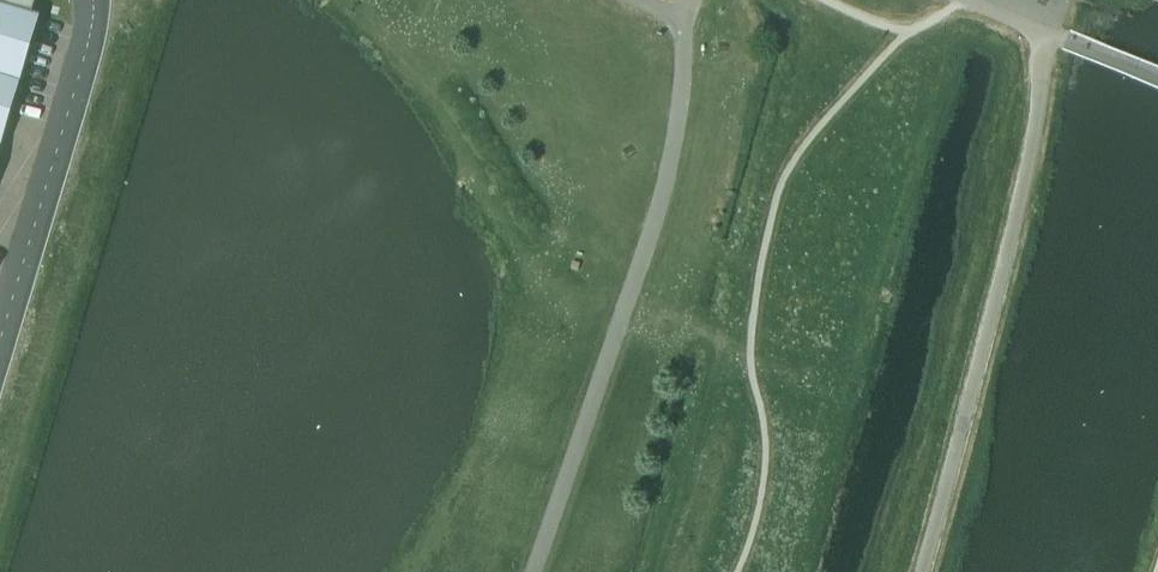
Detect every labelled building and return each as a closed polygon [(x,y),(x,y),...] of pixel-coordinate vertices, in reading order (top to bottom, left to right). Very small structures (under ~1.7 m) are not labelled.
[(30,15),(0,6),(0,116),(30,15)]
